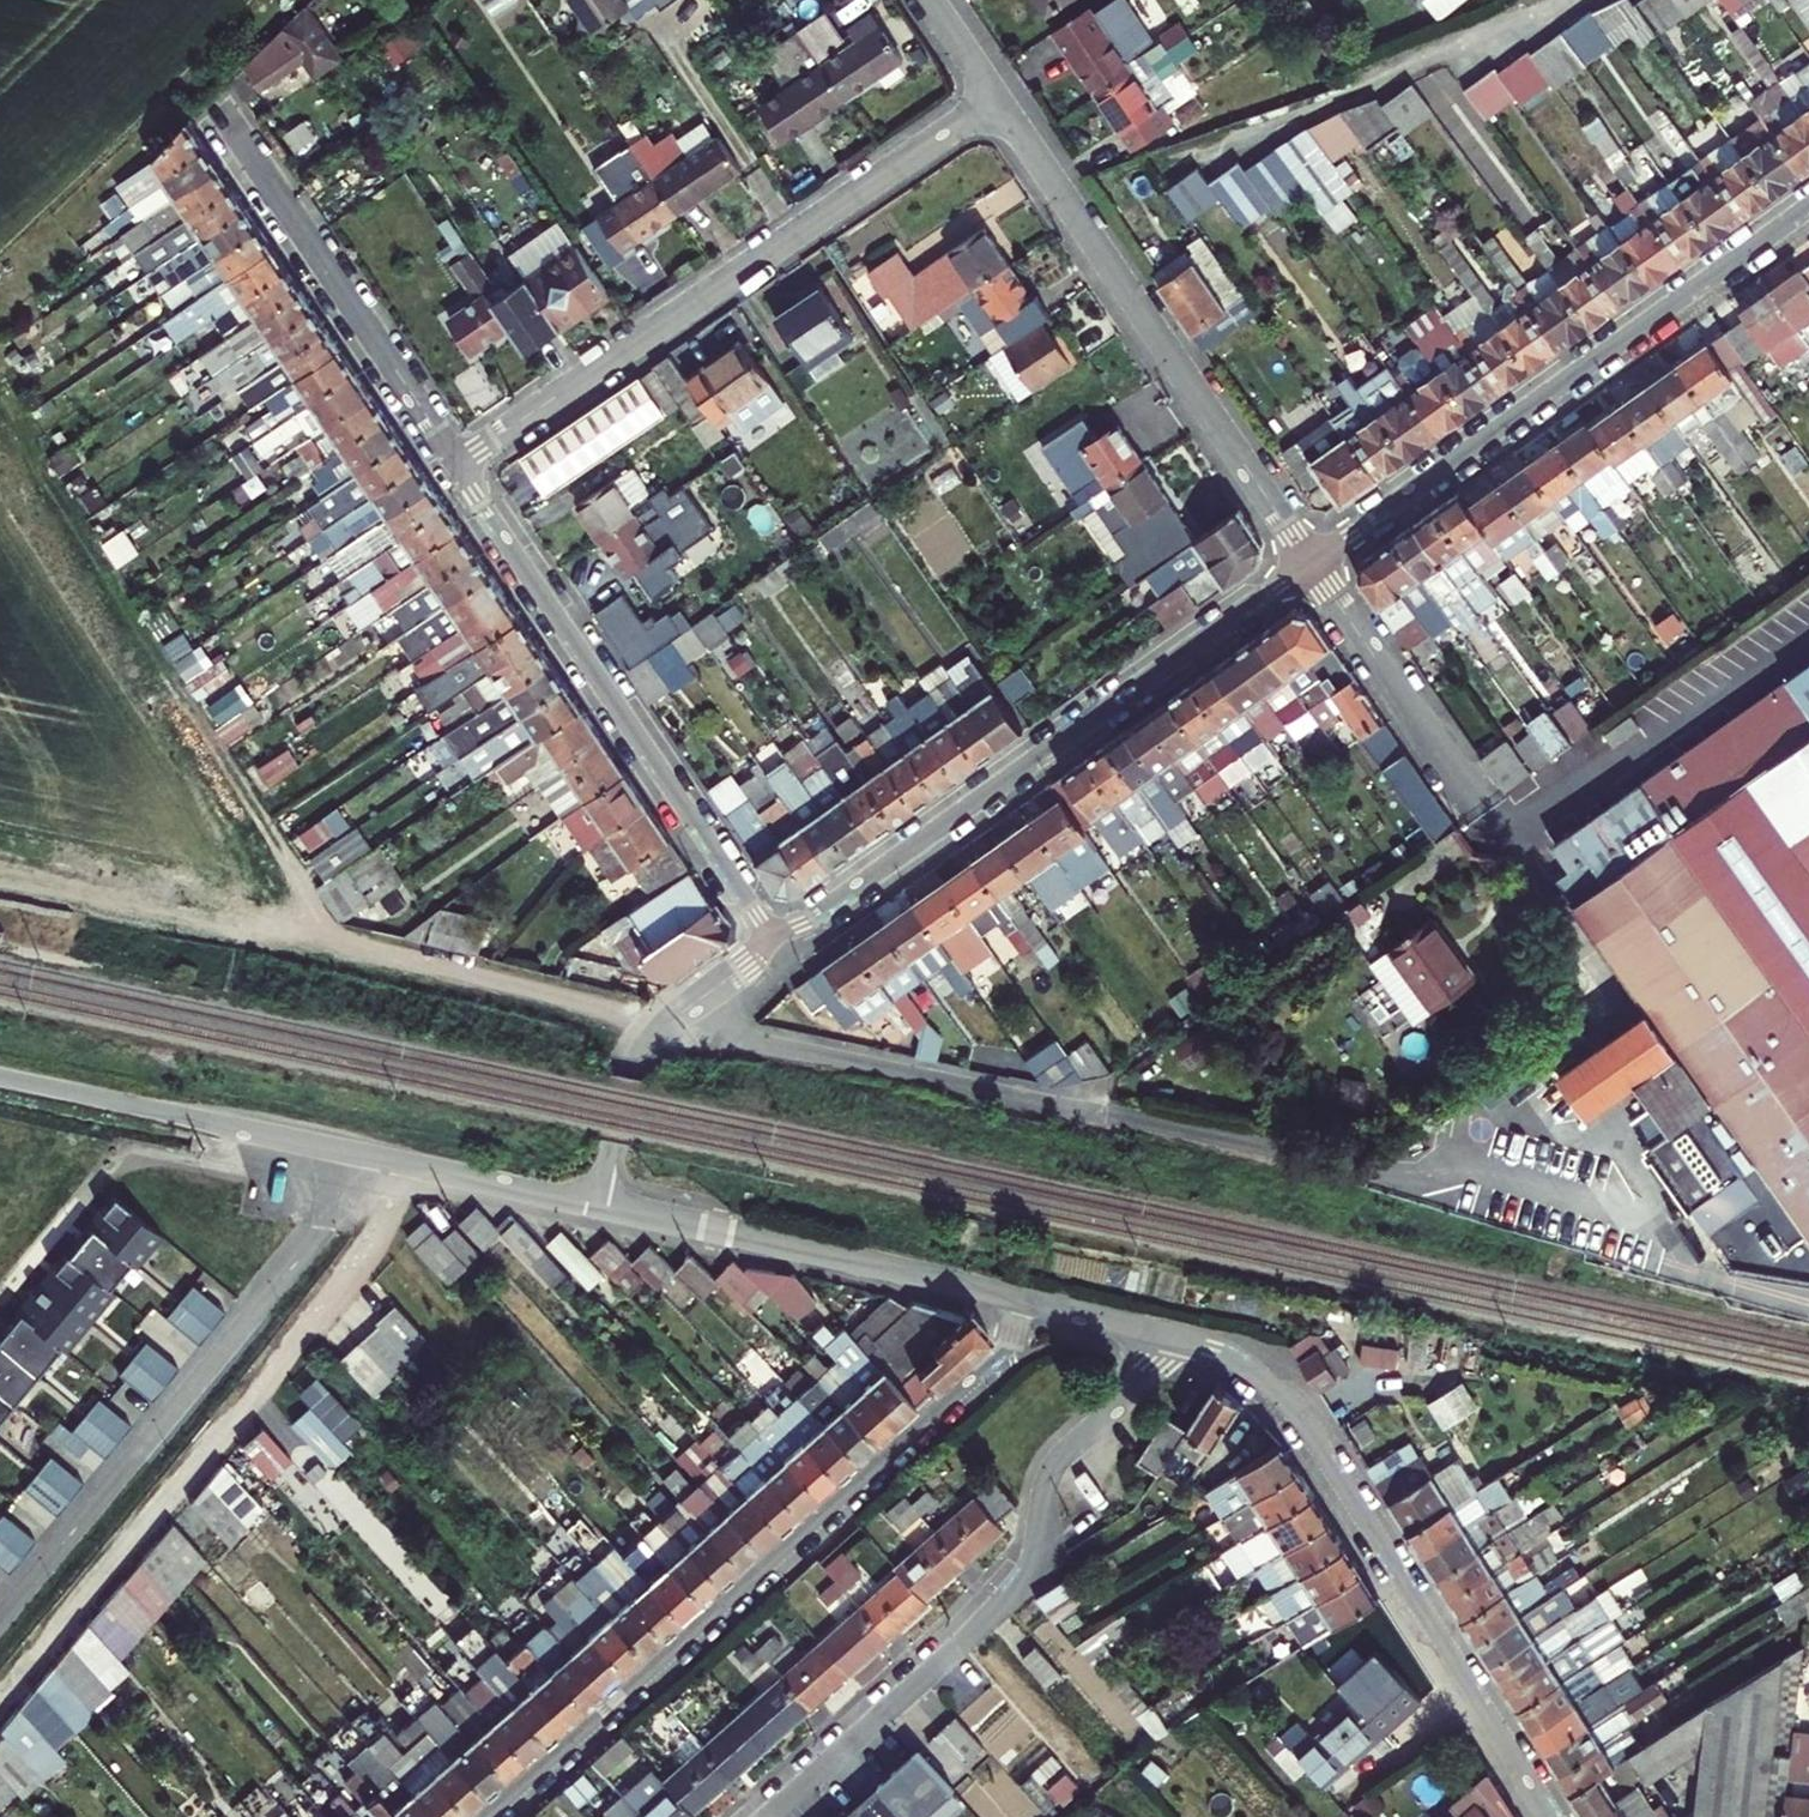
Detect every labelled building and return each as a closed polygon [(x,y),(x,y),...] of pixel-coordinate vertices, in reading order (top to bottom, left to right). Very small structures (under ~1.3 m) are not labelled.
[(653,0),(568,0),(579,17),(578,32),(607,37),(609,23),(620,16),(624,20),(634,21),(657,5),(653,0)] [(1048,14),(1068,0),(1038,0),(1048,14)] [(1146,53),(1153,48),(1121,0),(1120,0),(1093,18),(1059,41),(1098,98),(1131,76),(1137,83),(1154,71),(1144,54),(1146,53)] [(1185,18),(1195,11),(1189,0),(1176,0),(1185,18)] [(1437,21),(1464,0),(1420,0),(1437,21)] [(1591,12),(1614,44),(1630,33),(1640,46),(1653,36),(1627,0),(1619,0),(1591,12)] [(1674,0),(1642,0),(1639,2),(1659,31),(1684,14),(1674,0)] [(1684,14),(1704,0),(1674,0),(1684,14)] [(1733,18),(1734,19),(1761,0),(1720,0),(1733,18)] [(1808,19),(1808,0),(1796,0),(1808,19)] [(1087,8),(1053,32),(1059,41),(1093,18),(1087,8)] [(231,83),(244,103),(304,63),(309,71),(334,53),(305,9),(231,83)] [(1561,34),(1584,66),(1614,44),(1591,12),(1561,34)] [(848,31),(850,35),(855,43),(848,48),(842,40),(825,13),(791,38),(799,50),(801,53),(817,42),(829,60),(821,66),(845,100),(903,61),(870,16),(848,31)] [(1734,19),(1733,18),(1724,24),(1754,67),(1764,61),(1734,19)] [(1161,44),(1166,52),(1187,38),(1180,28),(1161,40),(1161,44)] [(1553,88),(1584,66),(1561,34),(1530,56),(1550,83),(1553,88)] [(855,43),(850,35),(842,40),(848,48),(855,43)] [(817,42),(801,53),(799,50),(791,38),(762,57),(785,91),(760,108),(783,142),(845,100),(821,66),(829,60),(817,42)] [(1201,60),(1187,38),(1166,52),(1179,71),(1184,71),(1201,60)] [(1131,76),(1098,98),(1134,153),(1174,125),(1163,107),(1173,100),(1162,82),(1179,71),(1166,52),(1161,44),(1153,48),(1146,53),(1144,54),(1154,71),(1137,83),(1131,76)] [(1527,52),(1497,74),(1515,98),(1520,105),(1550,83),(1530,56),(1527,52)] [(334,53),(309,71),(315,80),(341,62),(334,53)] [(1808,169),(1808,122),(1781,85),(1764,61),(1754,67),(1770,88),(1756,99),(1749,104),(1760,120),(1800,176),(1808,169)] [(1781,85),(1808,122),(1808,65),(1781,85)] [(1494,69),(1463,91),(1484,120),(1515,98),(1497,74),(1494,69)] [(1742,80),(1735,85),(1749,104),(1756,99),(1742,80)] [(1398,129),(1401,134),(1432,112),(1413,86),(1382,108),(1398,129)] [(1376,100),(1339,113),(1360,141),(1367,151),(1398,129),(1382,108),(1376,100)] [(1695,157),(1659,107),(1647,116),(1658,131),(1659,131),(1670,146),(1671,145),(1685,164),(1695,157)] [(1331,161),(1360,141),(1339,113),(1308,130),(1331,161)] [(1596,118),(1583,127),(1625,186),(1638,177),(1596,118)] [(1800,176),(1760,120),(1729,141),(1770,197),(1800,176)] [(647,135),(622,152),(634,168),(650,158),(662,175),(655,181),(677,215),(736,175),(741,172),(718,138),(714,140),(703,124),(677,143),(672,136),(655,146),(647,135)] [(188,125),(129,192),(134,199),(130,202),(133,208),(206,151),(188,125)] [(1352,191),(1331,161),(1308,130),(1308,129),(1275,151),(1296,179),(1307,194),(1321,213),(1352,191)] [(1729,141),(1699,162),(1739,219),(1770,197),(1729,141)] [(143,212),(148,219),(219,171),(206,151),(133,208),(126,212),(105,230),(110,237),(143,212)] [(1275,151),(1244,173),(1247,176),(1272,210),(1276,217),(1307,194),(1296,179),(1275,151)] [(634,168),(622,152),(595,170),(618,205),(599,218),(599,219),(622,252),(677,215),(655,181),(662,175),(650,158),(634,168)] [(497,160),(513,183),(520,195),(530,188),(508,154),(497,160)] [(1685,164),(1689,170),(1699,162),(1695,157),(1685,164)] [(1739,219),(1699,162),(1689,170),(1669,184),(1710,240),(1739,219)] [(1238,164),(1207,185),(1219,201),(1241,231),(1272,210),(1247,176),(1244,173),(1238,164)] [(1166,191),(1189,222),(1219,201),(1207,185),(1196,169),(1166,191)] [(219,171),(148,219),(123,237),(136,257),(233,192),(219,171)] [(1680,262),(1710,240),(1669,184),(1639,206),(1680,262)] [(1680,262),(1639,206),(1626,188),(1611,199),(1624,216),(1609,227),(1649,283),(1680,262)] [(174,260),(246,211),(233,192),(136,257),(148,277),(155,272),(170,262),(174,260)] [(174,260),(187,280),(259,231),(246,211),(174,260)] [(1619,305),(1649,283),(1609,227),(1598,212),(1588,219),(1598,234),(1578,249),(1579,250),(1619,305)] [(622,252),(599,219),(584,229),(611,268),(626,258),(622,252)] [(510,259),(525,281),(491,305),(508,330),(524,354),(608,297),(559,225),(510,259)] [(1619,305),(1579,250),(1559,264),(1535,230),(1524,238),(1548,271),(1588,327),(1619,305)] [(202,300),(273,252),(259,231),(187,280),(168,292),(164,295),(178,316),(202,300)] [(890,295),(914,329),(939,312),(944,319),(959,308),(950,294),(968,281),(973,288),(1007,265),(983,231),(916,277),(900,253),(869,273),(887,298),(890,295)] [(1460,278),(1470,271),(1441,233),(1432,239),(1460,278)] [(136,257),(123,237),(112,244),(125,264),(136,257)] [(1193,263),(1160,286),(1204,351),(1256,316),(1200,237),(1188,246),(1190,249),(1192,253),(1188,255),(1193,263)] [(1482,245),(1517,293),(1558,349),(1588,327),(1548,271),(1529,286),(1493,238),(1482,245)] [(1190,249),(1152,275),(1160,286),(1193,263),(1188,255),(1192,253),(1190,249)] [(169,350),(214,320),(286,271),(273,252),(202,300),(178,316),(156,330),(169,350)] [(483,270),(472,254),(462,261),(454,266),(455,268),(464,282),(464,283),(481,272),(483,270)] [(161,282),(168,292),(187,280),(174,260),(170,262),(177,272),(161,282)] [(155,272),(161,282),(177,272),(170,262),(155,272)] [(1031,301),(1007,265),(973,288),(968,281),(950,294),(959,308),(979,338),(997,325),(1010,345),(1041,324),(1050,318),(1036,298),(1031,301)] [(1772,292),(1808,345),(1808,266),(1772,292)] [(228,340),(299,291),(286,271),(214,320),(228,340)] [(1558,349),(1517,293),(1498,307),(1470,271),(1460,278),(1472,295),(1527,371),(1558,349)] [(481,272),(464,283),(476,301),(450,319),(472,355),(508,330),(491,305),(485,295),(493,290),(484,277),(481,272)] [(801,302),(776,319),(821,383),(846,366),(842,359),(859,347),(815,282),(797,294),(801,302)] [(202,357),(216,377),(313,311),(299,291),(228,340),(202,357)] [(1747,362),(1767,348),(1781,369),(1800,355),(1808,368),(1808,345),(1772,292),(1742,314),(1745,319),(1726,332),(1747,362)] [(1497,392),(1527,371),(1472,295),(1442,316),(1497,392)] [(1497,392),(1442,316),(1435,306),(1404,328),(1425,357),(1467,414),(1497,392)] [(257,378),(326,331),(313,311),(216,377),(213,379),(226,399),(232,395),(257,378)] [(1010,345),(997,354),(1027,398),(1080,362),(1068,346),(1061,352),(1053,341),(1041,324),(1010,345)] [(326,331),(257,378),(232,395),(245,415),(270,398),(340,351),(326,331)] [(1678,366),(1748,464),(1760,455),(1726,409),(1745,396),(1766,425),(1778,416),(1743,366),(1747,362),(1726,332),(1678,366)] [(1062,335),(1053,341),(1061,352),(1068,346),(1062,335)] [(686,381),(711,417),(720,429),(733,421),(741,432),(783,403),(741,342),(686,381)] [(255,441),(355,373),(340,351),(270,398),(276,409),(247,429),(255,441)] [(1027,398),(997,354),(982,364),(1012,408),(1027,398)] [(660,411),(664,417),(666,420),(682,409),(695,427),(711,417),(686,381),(669,357),(653,368),(656,371),(675,400),(660,411)] [(1436,436),(1467,414),(1425,357),(1395,379),(1436,436)] [(1683,435),(1684,436),(1702,424),(1737,473),(1748,464),(1678,366),(1649,388),(1683,435)] [(1436,436),(1395,379),(1386,367),(1356,389),(1364,401),(1406,458),(1436,436)] [(640,381),(660,411),(675,400),(656,371),(640,381)] [(306,427),(312,437),(371,397),(355,373),(255,441),(254,442),(264,455),(306,427)] [(1353,409),(1364,401),(1356,389),(1347,376),(1336,384),(1353,409)] [(521,459),(547,498),(664,417),(660,411),(640,381),(639,379),(521,459)] [(1375,480),(1406,458),(1364,401),(1353,409),(1347,413),(1327,386),(1313,395),(1336,427),(1375,480)] [(1663,449),(1683,435),(1649,388),(1620,409),(1644,443),(1654,436),(1663,449)] [(317,467),(386,420),(371,397),(312,437),(297,447),(302,455),(283,468),(294,483),(317,467)] [(1644,443),(1620,409),(1590,429),(1624,477),(1629,483),(1648,469),(1652,475),(1651,477),(1665,496),(1677,488),(1657,460),(1644,443)] [(1109,487),(1143,464),(1117,427),(1097,440),(1084,419),(1043,446),(1076,495),(1068,500),(1075,510),(1081,517),(1085,514),(1098,506),(1088,491),(1104,480),(1109,487)] [(386,420),(317,467),(322,475),(301,489),(312,505),(402,444),(386,420)] [(1604,491),(1624,477),(1590,429),(1587,425),(1557,446),(1618,530),(1629,522),(1615,503),(1613,503),(1604,491)] [(1375,480),(1336,427),(1310,446),(1305,440),(1283,454),(1310,494),(1324,485),(1339,505),(1375,480)] [(325,531),(418,467),(402,444),(312,505),(309,507),(325,531)] [(1618,530),(1557,446),(1529,466),(1553,500),(1568,489),(1590,520),(1593,519),(1607,538),(1618,530)] [(696,479),(703,488),(742,462),(736,452),(700,476),(696,479)] [(1657,460),(1677,488),(1688,479),(1668,452),(1657,460)] [(1121,560),(1137,583),(1161,565),(1195,541),(1143,464),(1109,487),(1104,480),(1088,491),(1098,506),(1085,514),(1106,547),(1119,538),(1130,553),(1121,560)] [(1566,518),(1553,500),(1529,466),(1499,487),(1536,539),(1566,518)] [(351,529),(358,539),(432,488),(418,467),(325,531),(332,542),(351,529)] [(580,506),(605,542),(638,519),(643,528),(661,516),(650,498),(644,502),(624,476),(580,506)] [(696,479),(672,495),(682,510),(706,494),(703,488),(696,479)] [(638,519),(605,542),(628,576),(650,561),(669,588),(697,569),(678,542),(696,530),(682,510),(672,495),(667,487),(650,498),(661,516),(643,528),(638,519)] [(1470,509),(1503,555),(1506,559),(1527,543),(1537,556),(1544,551),(1536,539),(1499,487),(1470,509)] [(348,576),(446,510),(432,488),(358,539),(339,552),(334,556),(348,576)] [(1503,555),(1470,509),(1458,493),(1435,510),(1479,571),(1503,555)] [(842,523),(850,535),(880,515),(872,503),(842,523)] [(1181,583),(1252,531),(1238,509),(1195,541),(1161,565),(1174,582),(1175,580),(1178,579),(1181,581),(1181,583)] [(364,598),(461,532),(446,510),(348,576),(364,598)] [(818,510),(805,518),(810,526),(823,517),(818,510)] [(1497,597),(1479,571),(1435,510),(1415,525),(1477,611),(1497,597)] [(820,538),(830,552),(851,537),(850,535),(842,523),(820,538)] [(1477,611),(1415,525),(1394,540),(1454,623),(1462,635),(1483,620),(1477,611)] [(351,529),(332,542),(339,552),(358,539),(351,529)] [(1181,583),(1176,586),(1150,605),(1167,629),(1259,565),(1262,545),(1252,531),(1181,583)] [(461,532),(364,598),(378,621),(385,616),(476,554),(461,532)] [(121,533),(100,547),(115,571),(136,557),(121,533)] [(1119,538),(1106,547),(1117,563),(1121,560),(1130,553),(1119,538)] [(1433,638),(1454,623),(1394,540),(1373,555),(1433,638)] [(1556,544),(1545,552),(1559,571),(1570,563),(1556,544)] [(1559,571),(1545,552),(1534,561),(1548,580),(1559,571)] [(385,616),(400,637),(491,576),(476,554),(385,616)] [(1397,631),(1394,632),(1407,651),(1415,646),(1424,658),(1439,647),(1433,638),(1373,555),(1363,562),(1359,581),(1379,610),(1381,608),(1397,631)] [(334,556),(324,562),(338,584),(348,576),(334,556)] [(776,568),(756,583),(766,597),(787,583),(776,568)] [(1528,589),(1516,574),(1502,585),(1513,600),(1528,589)] [(424,654),(506,599),(491,576),(400,637),(395,641),(411,663),(424,654)] [(644,623),(624,595),(596,616),(621,651),(647,634),(659,651),(671,643),(684,634),(671,616),(658,625),(653,617),(644,623)] [(425,684),(439,675),(520,620),(506,599),(424,654),(428,661),(415,670),(425,684)] [(714,612),(692,628),(708,650),(709,651),(731,636),(714,612)] [(1293,613),(1281,622),(1332,694),(1436,843),(1457,828),(1310,617),(1293,613)] [(461,693),(535,642),(520,620),(439,675),(447,686),(433,695),(441,707),(453,698),(461,693)] [(1332,694),(1281,622),(1259,637),(1310,710),(1324,730),(1340,718),(1326,698),(1332,694)] [(671,643),(687,665),(708,650),(692,628),(684,634),(671,643)] [(621,651),(634,669),(649,658),(659,651),(647,634),(621,651)] [(1304,714),(1310,710),(1259,637),(1237,653),(1287,725),(1297,738),(1313,726),(1304,714)] [(179,638),(164,648),(174,664),(190,654),(179,638)] [(453,734),(552,666),(535,642),(461,693),(464,700),(457,705),(441,717),(453,734)] [(649,658),(671,689),(676,685),(680,689),(695,677),(687,665),(671,643),(659,651),(649,658)] [(1287,725),(1237,653),(1214,669),(1274,754),(1290,742),(1282,730),(1287,725)] [(671,689),(649,658),(634,669),(630,671),(651,703),(671,689)] [(974,663),(967,668),(971,673),(955,684),(1000,748),(1022,732),(974,663)] [(1732,719),(1808,826),(1808,665),(1732,719)] [(463,758),(567,689),(552,666),(453,734),(447,738),(461,759),(463,758)] [(930,694),(951,679),(943,667),(922,682),(930,694)] [(967,668),(951,679),(955,684),(971,673),(967,668)] [(1278,759),(1274,754),(1214,669),(1192,685),(1252,770),(1255,775),(1278,759)] [(1015,671),(998,684),(1013,706),(1031,693),(1015,671)] [(439,675),(425,684),(433,695),(447,686),(439,675)] [(979,763),(1000,748),(955,684),(951,679),(930,694),(979,763)] [(1170,701),(1230,786),(1252,770),(1192,685),(1170,701)] [(486,777),(498,769),(582,713),(567,689),(463,758),(478,782),(486,777)] [(237,691),(212,708),(222,724),(248,707),(237,691)] [(464,700),(461,693),(453,698),(457,705),(464,700)] [(979,763),(930,694),(909,709),(957,778),(979,763)] [(937,793),(957,778),(909,709),(900,696),(889,704),(898,717),(888,725),(899,741),(937,793)] [(1591,727),(1571,700),(1555,712),(1575,739),(1591,727)] [(1231,788),(1230,786),(1170,701),(1146,718),(1196,788),(1220,822),(1231,814),(1218,796),(1231,788)] [(1532,733),(1550,758),(1551,759),(1572,744),(1548,711),(1527,726),(1532,733)] [(552,779),(604,744),(582,713),(498,769),(505,780),(507,784),(526,773),(541,763),(552,779)] [(252,730),(242,714),(217,730),(227,747),(252,730)] [(1631,716),(1623,721),(1631,733),(1639,728),(1631,716)] [(862,730),(853,717),(839,727),(847,740),(862,730)] [(1196,788),(1146,718),(1126,732),(1176,802),(1196,788)] [(1659,771),(1808,979),(1808,826),(1732,719),(1659,771)] [(1623,721),(1605,733),(1613,746),(1631,733),(1623,721)] [(868,739),(917,807),(937,793),(899,741),(888,725),(868,739)] [(1126,732),(1107,746),(1156,816),(1168,833),(1182,822),(1170,806),(1176,802),(1126,732)] [(1534,770),(1550,758),(1532,733),(1515,744),(1534,770)] [(894,823),(917,807),(868,739),(845,754),(857,771),(866,783),(894,823)] [(852,852),(874,837),(845,797),(825,769),(816,756),(806,741),(783,756),(790,765),(852,852)] [(1505,741),(1481,758),(1504,792),(1529,774),(1505,741)] [(816,756),(825,769),(835,762),(847,778),(857,771),(845,754),(837,743),(816,756)] [(574,812),(588,803),(626,777),(604,744),(552,779),(563,796),(552,804),(522,825),(532,841),(574,812)] [(1107,746),(1086,761),(1136,830),(1156,816),(1107,746)] [(297,768),(286,751),(257,771),(268,788),(297,768)] [(743,774),(749,783),(756,777),(751,769),(757,764),(750,753),(733,764),(741,775),(743,774)] [(1085,830),(1090,826),(1097,822),(1108,839),(1102,842),(1107,849),(1115,844),(1123,855),(1144,842),(1136,830),(1086,761),(1052,785),(1063,800),(1085,830)] [(835,762),(825,769),(845,797),(866,783),(857,771),(847,778),(835,762)] [(536,790),(541,787),(552,779),(541,763),(526,773),(536,790)] [(808,883),(831,868),(768,780),(757,764),(751,769),(756,777),(749,783),(741,787),(750,800),(808,883)] [(852,852),(790,765),(768,780),(831,868),(852,852)] [(498,769),(486,777),(492,787),(505,780),(498,769)] [(1659,771),(1571,834),(1589,859),(1557,881),(1649,1010),(1605,1042),(1634,1084),(1636,1083),(1670,1132),(1668,1134),(1760,1267),(1808,1276),(1808,979),(1659,771)] [(733,775),(710,791),(726,816),(750,800),(741,787),(733,775)] [(610,836),(649,811),(626,777),(588,803),(574,812),(564,820),(586,853),(592,849),(610,836)] [(552,779),(541,787),(552,804),(563,796),(552,779)] [(894,823),(866,783),(845,797),(874,837),(894,823)] [(808,883),(750,800),(726,816),(775,892),(785,892),(793,894),(808,883)] [(1085,830),(1063,800),(1032,822),(1091,904),(1102,897),(1085,873),(1079,863),(1098,850),(1085,830)] [(1188,818),(1176,802),(1170,806),(1182,822),(1188,818)] [(610,836),(592,849),(615,883),(632,871),(653,900),(665,892),(655,878),(645,862),(671,844),(649,811),(610,836)] [(336,813),(323,822),(335,839),(347,830),(336,813)] [(1091,904),(1032,822),(1003,842),(1027,878),(1038,892),(1057,879),(1080,912),(1091,904)] [(1097,822),(1090,826),(1102,842),(1108,839),(1097,822)] [(311,860),(327,884),(359,862),(344,838),(311,860)] [(1027,878),(1003,842),(973,863),(1032,946),(1049,969),(1060,961),(1024,910),(1024,907),(1011,889),(1027,878)] [(645,862),(655,878),(681,860),(671,844),(645,862)] [(343,925),(401,883),(378,849),(359,862),(327,884),(318,889),(341,924),(343,925)] [(1079,863),(1085,873),(1105,859),(1098,850),(1079,863)] [(681,860),(655,878),(665,892),(691,874),(681,860)] [(973,863),(944,884),(969,919),(981,936),(1000,924),(1021,954),(1032,946),(973,863)] [(728,930),(691,874),(665,892),(653,900),(613,928),(632,956),(629,971),(675,980),(724,945),(728,930)] [(981,936),(969,919),(944,884),(914,904),(961,970),(990,949),(981,936)] [(914,904),(885,925),(923,978),(941,965),(963,995),(973,987),(961,970),(914,904)] [(489,922),(443,910),(418,929),(404,940),(476,958),(489,922)] [(1407,937),(1372,962),(1416,1023),(1476,980),(1432,919),(1415,931),(1414,929),(1405,935),(1407,937)] [(885,925),(856,946),(914,1029),(919,1037),(916,1057),(937,1062),(943,1032),(932,1017),(925,1021),(904,991),(923,978),(885,925)] [(825,968),(860,1016),(871,1033),(890,1019),(903,1037),(914,1029),(856,946),(825,968)] [(1221,959),(1190,980),(1202,996),(1233,975),(1221,959)] [(844,1027),(860,1016),(825,968),(809,979),(827,1004),(844,1027)] [(795,989),(813,1014),(827,1004),(809,979),(795,989)] [(1034,1056),(1056,1087),(1084,1080),(1068,1057),(1056,1041),(1034,1056)] [(1588,1116),(1634,1084),(1605,1042),(1558,1075),(1588,1116)] [(1088,1043),(1068,1057),(1084,1080),(1110,1074),(1088,1043)] [(1730,1261),(1760,1267),(1668,1134),(1649,1147),(1730,1261)] [(113,1196),(101,1211),(102,1213),(67,1255),(65,1254),(53,1269),(55,1271),(0,1336),(0,1418),(60,1346),(63,1349),(111,1292),(107,1289),(130,1261),(134,1264),(159,1233),(113,1196)] [(485,1250),(502,1235),(498,1230),(480,1211),(477,1210),(462,1225),(485,1250)] [(566,1275),(512,1217),(498,1230),(502,1235),(552,1288),(566,1275)] [(468,1266),(466,1265),(444,1240),(429,1223),(409,1242),(447,1285),(468,1266)] [(456,1229),(444,1240),(466,1265),(478,1253),(456,1229)] [(563,1233),(549,1247),(591,1290),(604,1276),(563,1233)] [(592,1256),(630,1296),(643,1283),(629,1267),(633,1263),(610,1239),(592,1256)] [(675,1272),(650,1246),(633,1263),(659,1290),(675,1272)] [(716,1280),(691,1256),(675,1272),(703,1300),(719,1283),(716,1280)] [(719,1283),(743,1306),(760,1287),(745,1273),(734,1262),(716,1280),(719,1283)] [(745,1273),(760,1287),(801,1326),(821,1305),(795,1276),(747,1270),(745,1273)] [(227,1314),(192,1285),(165,1317),(200,1346),(227,1314)] [(889,1297),(849,1333),(914,1405),(990,1335),(966,1310),(963,1314),(913,1302),(908,1307),(889,1297)] [(383,1330),(411,1360),(429,1344),(399,1310),(380,1326),(383,1330)] [(914,1405),(849,1333),(842,1325),(821,1344),(835,1359),(893,1423),(914,1405)] [(383,1330),(362,1348),(392,1382),(413,1363),(411,1360),(383,1330)] [(1327,1352),(1323,1346),(1317,1337),(1309,1336),(1292,1347),(1292,1349),(1319,1391),(1339,1379),(1323,1355),(1327,1352)] [(180,1370),(145,1341),(118,1373),(153,1402),(180,1370)] [(1365,1361),(1401,1364),(1403,1346),(1367,1342),(1365,1361)] [(362,1348),(343,1365),(374,1398),(392,1382),(362,1348)] [(744,1376),(743,1378),(767,1403),(776,1412),(776,1413),(834,1477),(854,1458),(796,1395),(791,1399),(779,1386),(773,1391),(755,1373),(756,1371),(735,1348),(726,1357),(744,1376)] [(835,1359),(815,1377),(873,1442),(893,1423),(835,1359)] [(784,1381),(796,1395),(854,1458),(873,1442),(815,1377),(809,1382),(798,1370),(784,1381)] [(1417,1412),(1428,1430),(1472,1401),(1461,1384),(1417,1412)] [(1202,1466),(1242,1405),(1215,1387),(1186,1431),(1174,1449),(1202,1466)] [(313,1412),(353,1456),(374,1438),(329,1389),(309,1407),(313,1412)] [(132,1427),(97,1398),(71,1430),(106,1459),(132,1427)] [(1452,1451),(1458,1460),(1494,1436),(1472,1401),(1428,1430),(1444,1456),(1452,1451)] [(767,1403),(749,1420),(757,1429),(776,1413),(776,1412),(767,1403)] [(313,1412),(294,1429),(334,1473),(353,1456),(313,1412)] [(834,1477),(776,1413),(757,1429),(815,1494),(834,1477)] [(1156,1475),(1174,1449),(1186,1431),(1166,1418),(1137,1463),(1156,1475)] [(739,1423),(725,1435),(736,1448),(751,1435),(739,1423)] [(795,1512),(736,1448),(725,1435),(717,1427),(698,1444),(718,1465),(776,1529),(795,1512)] [(795,1512),(815,1494),(757,1429),(751,1435),(736,1448),(795,1512)] [(272,1481),(291,1464),(261,1431),(242,1448),(272,1481)] [(1389,1503),(1408,1534),(1503,1474),(1513,1468),(1494,1436),(1458,1460),(1432,1476),(1389,1503)] [(1207,1492),(1223,1518),(1298,1471),(1282,1446),(1207,1492)] [(1367,1469),(1389,1503),(1432,1476),(1419,1456),(1409,1463),(1399,1448),(1367,1469)] [(757,1547),(776,1529),(718,1465),(712,1471),(692,1449),(679,1461),(698,1483),(757,1547)] [(84,1485),(49,1456),(23,1489),(57,1517),(84,1485)] [(246,1528),(262,1508),(222,1464),(205,1484),(246,1528)] [(757,1547),(698,1483),(694,1487),(675,1468),(662,1479),(680,1500),(738,1563),(757,1547)] [(1298,1471),(1223,1518),(1240,1544),(1314,1497),(1298,1471)] [(1408,1534),(1422,1556),(1517,1496),(1503,1474),(1408,1534)] [(995,1481),(976,1498),(997,1521),(1016,1505),(995,1481)] [(1517,1496),(1527,1510),(1548,1497),(1539,1482),(1517,1496)] [(246,1528),(205,1484),(190,1502),(230,1547),(246,1528)] [(718,1582),(738,1563),(680,1500),(675,1505),(660,1490),(645,1503),(660,1519),(718,1582)] [(912,1505),(921,1515),(937,1500),(929,1491),(912,1505)] [(1422,1556),(1435,1576),(1508,1531),(1504,1524),(1527,1510),(1517,1496),(1422,1556)] [(1330,1522),(1314,1497),(1240,1544),(1224,1554),(1240,1578),(1256,1568),(1330,1522)] [(1003,1529),(997,1521),(976,1498),(937,1533),(965,1564),(1003,1529)] [(912,1505),(906,1499),(889,1513),(904,1530),(921,1515),(912,1505)] [(1435,1576),(1449,1598),(1521,1552),(1518,1547),(1549,1528),(1547,1524),(1543,1518),(1554,1511),(1558,1517),(1560,1520),(1564,1518),(1554,1502),(1531,1517),(1508,1531),(1435,1576)] [(1504,1524),(1508,1531),(1531,1517),(1527,1510),(1504,1524)] [(718,1582),(660,1519),(652,1525),(640,1511),(628,1522),(640,1535),(698,1599),(718,1582)] [(1543,1518),(1547,1524),(1558,1517),(1554,1511),(1543,1518)] [(2,1514),(0,1516),(0,1567),(10,1575),(37,1543),(2,1514)] [(205,1559),(173,1522),(157,1541),(190,1579),(205,1559)] [(1272,1594),(1346,1547),(1330,1522),(1256,1568),(1272,1594)] [(1552,1532),(1549,1528),(1518,1547),(1521,1552),(1552,1532)] [(937,1533),(897,1568),(901,1572),(925,1600),(965,1564),(937,1533)] [(678,1617),(698,1599),(640,1535),(620,1554),(678,1617)] [(190,1579),(157,1541),(139,1562),(172,1600),(190,1579)] [(678,1617),(620,1554),(612,1545),(593,1561),(660,1634),(678,1617)] [(1534,1559),(1541,1570),(1556,1560),(1547,1546),(1533,1556),(1534,1559)] [(1259,1602),(1276,1627),(1363,1572),(1346,1547),(1272,1594),(1259,1602)] [(1521,1552),(1449,1598),(1462,1619),(1535,1574),(1528,1563),(1521,1552)] [(1535,1574),(1541,1570),(1534,1559),(1528,1563),(1535,1574)] [(593,1561),(573,1580),(639,1653),(660,1634),(593,1561)] [(156,1619),(172,1600),(139,1562),(123,1581),(156,1619)] [(534,1575),(548,1589),(563,1606),(577,1594),(568,1584),(549,1562),(534,1575)] [(854,1565),(837,1580),(845,1590),(862,1574),(854,1565)] [(901,1572),(862,1608),(890,1638),(929,1604),(925,1600),(901,1572)] [(1274,1665),(1327,1631),(1359,1612),(1379,1598),(1363,1572),(1276,1627),(1273,1628),(1281,1640),(1265,1650),(1274,1665)] [(1462,1619),(1477,1642),(1561,1589),(1568,1584),(1562,1573),(1542,1585),(1535,1574),(1462,1619)] [(1036,1600),(1055,1623),(1092,1600),(1076,1574),(1036,1600)] [(563,1606),(621,1670),(639,1653),(573,1580),(568,1584),(577,1594),(563,1606)] [(828,1604),(845,1590),(837,1580),(820,1594),(828,1604)] [(123,1581),(106,1603),(138,1640),(156,1619),(123,1581)] [(528,1607),(543,1624),(601,1688),(621,1670),(563,1606),(548,1589),(528,1607)] [(1477,1642),(1490,1664),(1574,1611),(1561,1589),(1477,1642)] [(1574,1611),(1490,1664),(1505,1687),(1582,1639),(1603,1625),(1612,1620),(1597,1597),(1574,1611)] [(138,1640),(106,1603),(87,1624),(120,1661),(138,1640)] [(862,1608),(822,1643),(850,1674),(870,1656),(890,1638),(862,1608)] [(1359,1612),(1327,1631),(1338,1647),(1369,1628),(1359,1612)] [(462,1651),(542,1740),(561,1724),(504,1659),(487,1641),(470,1623),(451,1640),(462,1651)] [(748,1638),(758,1650),(767,1660),(784,1644),(765,1623),(748,1638)] [(87,1624),(70,1645),(109,1689),(128,1671),(120,1661),(87,1624)] [(523,1641),(582,1706),(601,1688),(543,1624),(523,1641)] [(1505,1687),(1518,1708),(1592,1662),(1617,1646),(1603,1625),(1582,1639),(1505,1687)] [(487,1641),(504,1659),(561,1724),(582,1706),(523,1641),(519,1646),(502,1628),(487,1641)] [(1113,1658),(1097,1634),(1076,1647),(1096,1668),(1113,1658)] [(407,1641),(393,1654),(417,1680),(431,1667),(407,1641)] [(822,1643),(783,1678),(811,1709),(850,1674),(822,1643)] [(70,1645),(53,1665),(80,1697),(90,1709),(110,1691),(109,1689),(70,1645)] [(1046,1686),(1060,1674),(1035,1646),(1022,1659),(1046,1686)] [(1592,1662),(1605,1684),(1619,1675),(1631,1667),(1617,1646),(1592,1662)] [(1704,1747),(1696,1816),(1783,1816),(1794,1731),(1804,1646),(1708,1704),(1704,1747)] [(767,1660),(758,1650),(742,1664),(750,1674),(767,1660)] [(522,1758),(542,1740),(462,1651),(442,1669),(464,1694),(522,1758)] [(1329,1656),(1319,1665),(1335,1683),(1346,1674),(1329,1656)] [(1518,1708),(1532,1730),(1605,1684),(1592,1662),(1518,1708)] [(36,1685),(61,1715),(80,1697),(53,1665),(36,1685)] [(1355,1705),(1382,1735),(1422,1700),(1394,1670),(1376,1686),(1360,1669),(1349,1678),(1339,1687),(1355,1705)] [(1637,1677),(1644,1689),(1654,1683),(1647,1671),(1637,1677)] [(1349,1678),(1346,1674),(1335,1683),(1339,1687),(1349,1678)] [(1619,1675),(1605,1684),(1611,1693),(1625,1685),(1619,1675)] [(1532,1730),(1546,1752),(1644,1689),(1637,1677),(1625,1685),(1611,1693),(1605,1684),(1532,1730)] [(745,1712),(772,1744),(811,1709),(783,1678),(745,1712)] [(1546,1752),(1558,1772),(1637,1722),(1636,1721),(1667,1701),(1655,1683),(1654,1683),(1644,1689),(1546,1752)] [(36,1685),(17,1707),(54,1749),(75,1731),(61,1715),(36,1685)] [(445,1712),(502,1776),(522,1758),(464,1694),(445,1712)] [(1136,1696),(1125,1705),(1135,1717),(1147,1709),(1136,1696)] [(483,1792),(502,1776),(445,1712),(433,1699),(415,1717),(483,1792)] [(1704,1747),(1708,1704),(1669,1729),(1649,1743),(1572,1793),(1586,1816),(1658,1816),(1637,1786),(1642,1782),(1644,1784),(1704,1747)] [(1283,1738),(1322,1782),(1339,1767),(1343,1771),(1382,1735),(1355,1705),(1316,1739),(1300,1723),(1283,1738)] [(2,1735),(42,1780),(64,1761),(54,1749),(17,1707),(0,1727),(0,1733),(2,1735)] [(349,1722),(358,1732),(373,1720),(363,1710),(349,1722)] [(745,1712),(705,1748),(733,1778),(772,1744),(745,1712)] [(378,1714),(373,1720),(401,1750),(406,1746),(395,1734),(378,1714)] [(483,1792),(415,1717),(395,1734),(406,1746),(464,1810),(483,1792)] [(956,1718),(940,1732),(963,1757),(967,1761),(983,1747),(956,1718)] [(464,1810),(406,1746),(401,1750),(373,1720),(358,1732),(367,1741),(434,1816),(455,1816),(464,1810)] [(1558,1772),(1572,1793),(1649,1743),(1637,1722),(1558,1772)] [(1794,1731),(1783,1816),(1808,1816),(1808,1733),(1794,1731)] [(963,1757),(940,1732),(928,1743),(951,1767),(963,1757)] [(2,1735),(0,1736),(0,1774),(16,1791),(21,1798),(42,1780),(2,1735)] [(595,1763),(606,1775),(636,1748),(625,1736),(595,1763)] [(367,1741),(347,1758),(355,1768),(398,1816),(434,1816),(367,1741)] [(705,1748),(667,1782),(694,1813),(733,1778),(705,1748)] [(879,1785),(908,1816),(926,1816),(955,1792),(918,1751),(879,1785)] [(1343,1771),(1339,1767),(1322,1782),(1326,1787),(1343,1771)] [(355,1768),(344,1777),(363,1798),(354,1807),(363,1816),(398,1816),(355,1768)] [(667,1782),(655,1769),(624,1796),(640,1814),(642,1816),(697,1816),(694,1813),(667,1782)] [(1041,1783),(1056,1801),(1070,1789),(1054,1771),(1041,1783)] [(1490,1772),(1452,1805),(1462,1816),(1518,1816),(1490,1772)] [(16,1791),(0,1774),(0,1805),(16,1791)] [(879,1785),(844,1816),(908,1816),(879,1785)] [(354,1807),(352,1808),(338,1791),(328,1800),(343,1816),(363,1816),(354,1807)] [(640,1814),(624,1796),(602,1816),(603,1816),(642,1816),(640,1814)]
